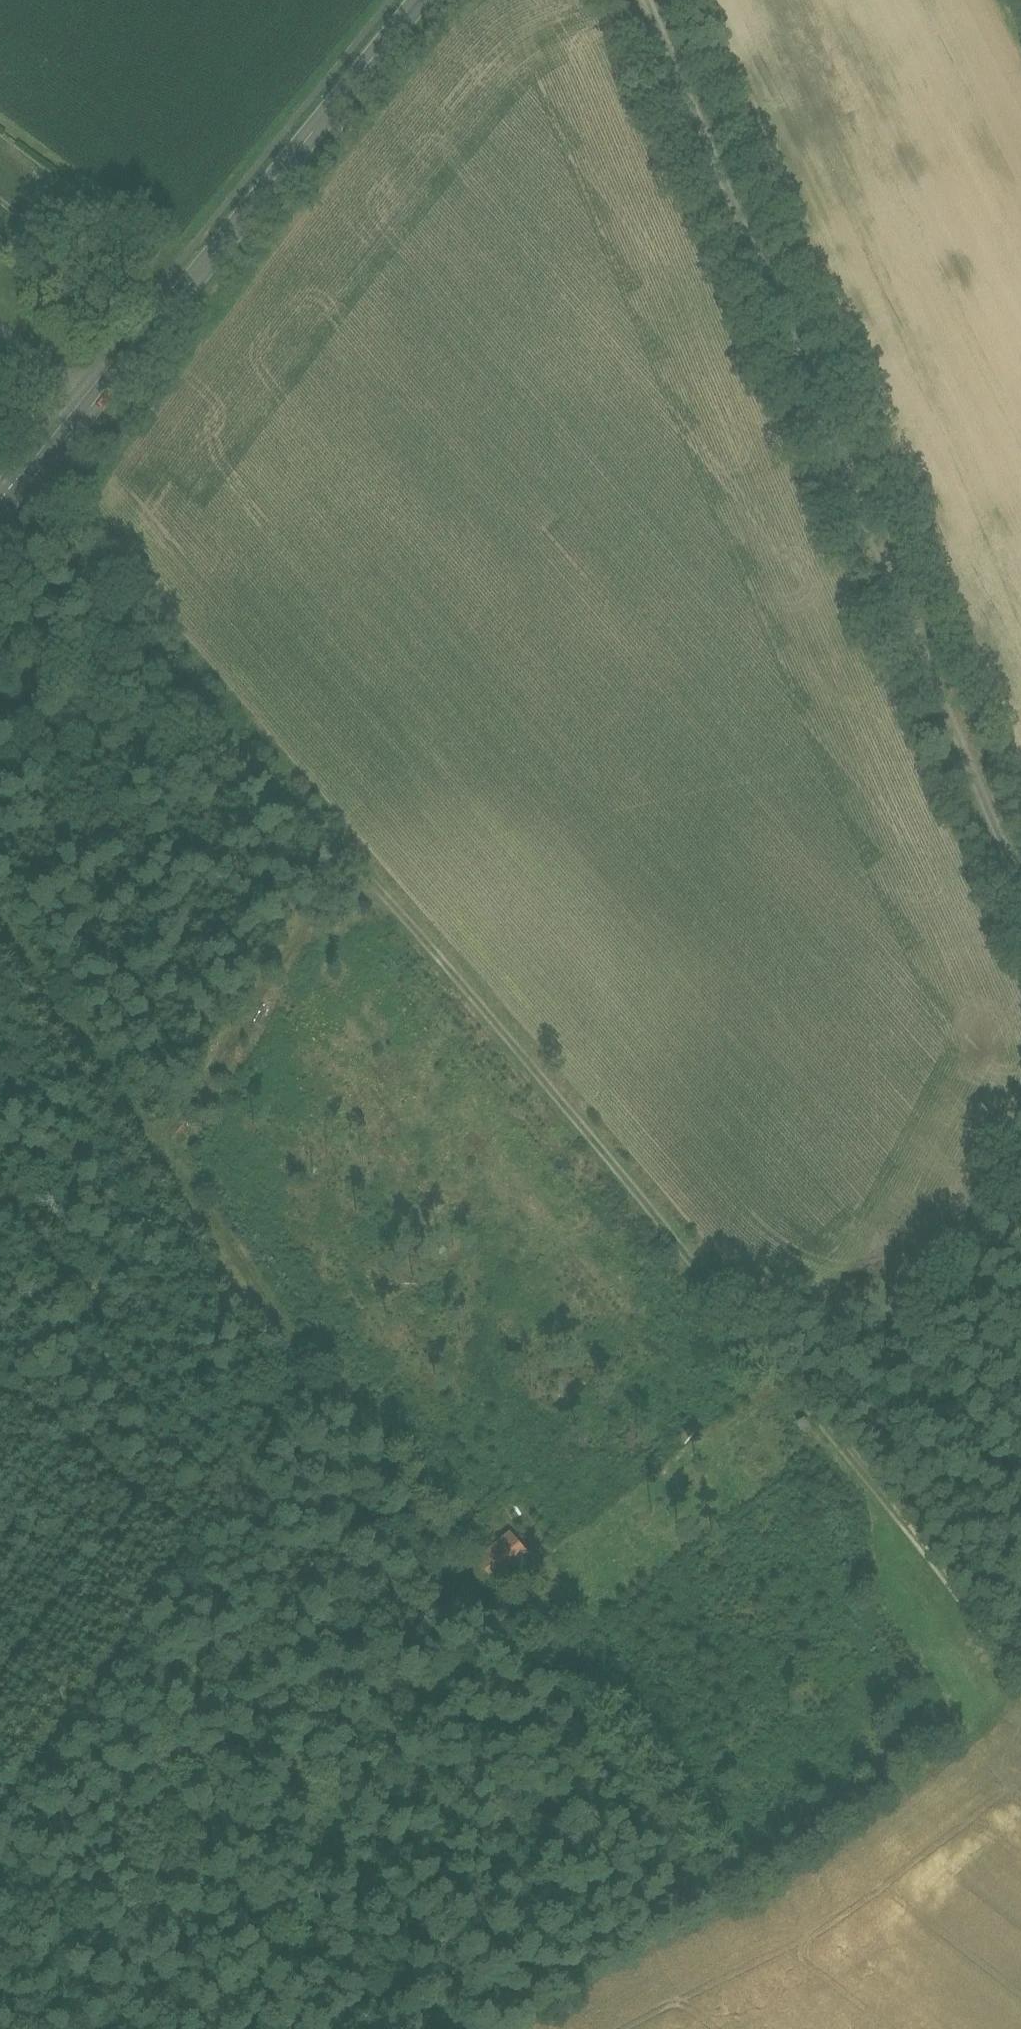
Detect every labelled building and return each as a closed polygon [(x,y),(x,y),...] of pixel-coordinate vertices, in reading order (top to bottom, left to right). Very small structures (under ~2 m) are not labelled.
[(492,1578),(537,1555),(525,1531),(480,1554),(492,1578)]
